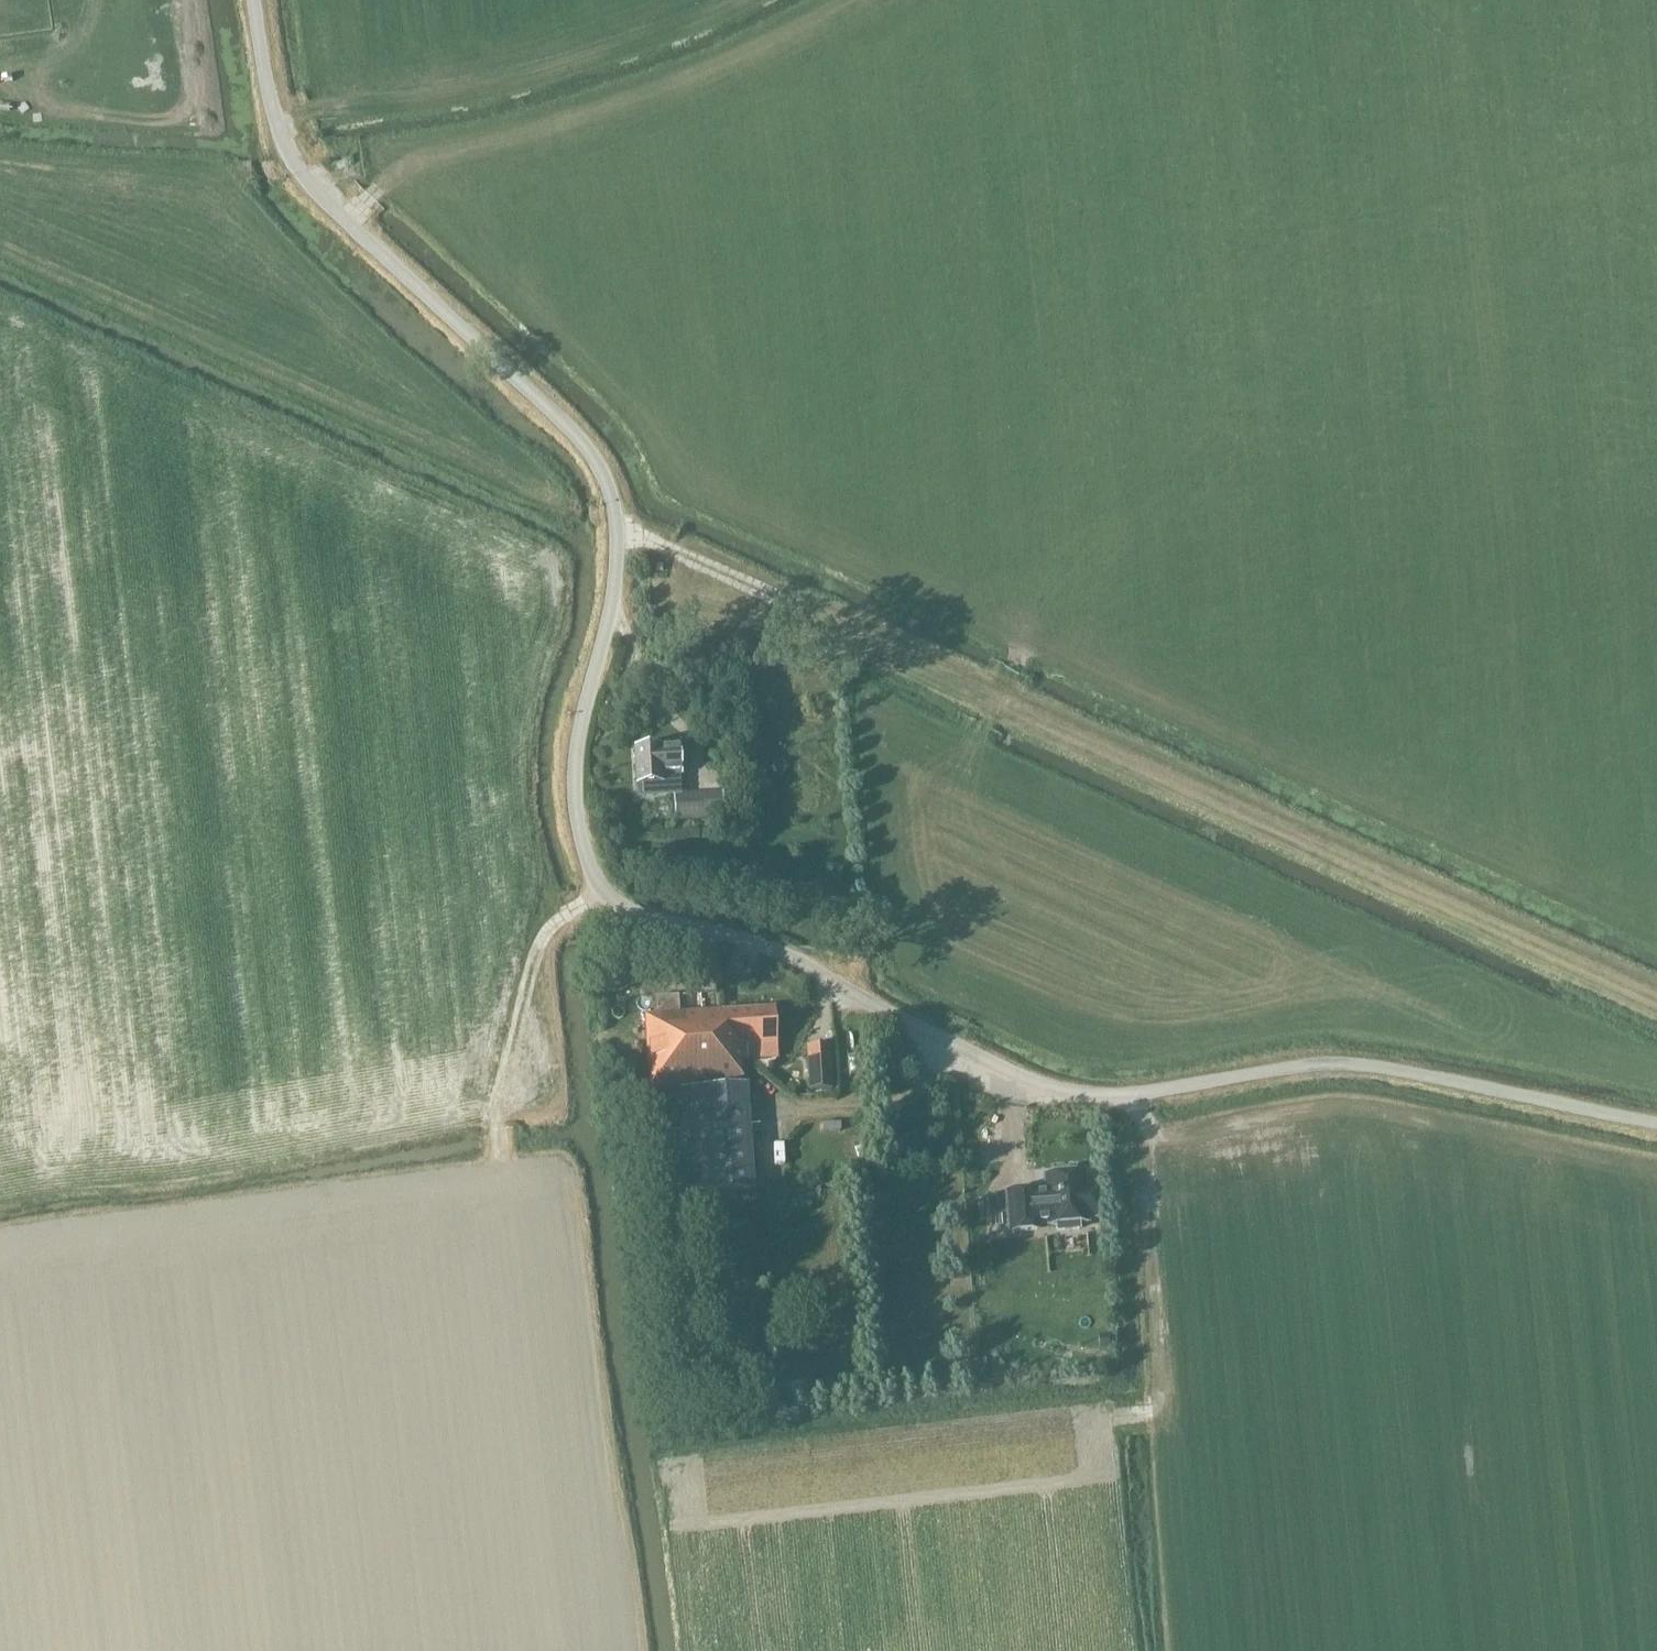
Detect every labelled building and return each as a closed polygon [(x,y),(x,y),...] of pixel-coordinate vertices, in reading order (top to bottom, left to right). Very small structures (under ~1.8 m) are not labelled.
[(635,786),(663,784),(663,777),(682,776),(680,744),(633,748),(635,786)] [(723,792),(673,795),(674,821),(724,818),(723,792)] [(807,904),(853,904),(851,876),(806,876),(807,904)] [(627,978),(610,988),(614,995),(631,985),(627,978)] [(655,1016),(645,1017),(648,1090),(742,1083),(742,1062),(744,1062),(744,1044),(776,1042),(775,1009),(725,1012),(679,1015),(678,998),(654,999),(655,1016)] [(831,1045),(806,1047),(808,1091),(833,1090),(831,1045)] [(687,1196),(752,1191),(746,1086),(679,1090),(687,1196)] [(1034,1190),(1007,1192),(1009,1215),(1010,1228),(1011,1232),(1037,1230),(1036,1224),(1050,1223),(1050,1225),(1057,1224),(1057,1231),(1079,1229),(1079,1223),(1086,1222),(1085,1217),(1095,1217),(1093,1188),(1083,1189),(1082,1173),(1046,1176),(1047,1192),(1034,1193),(1034,1190)]
